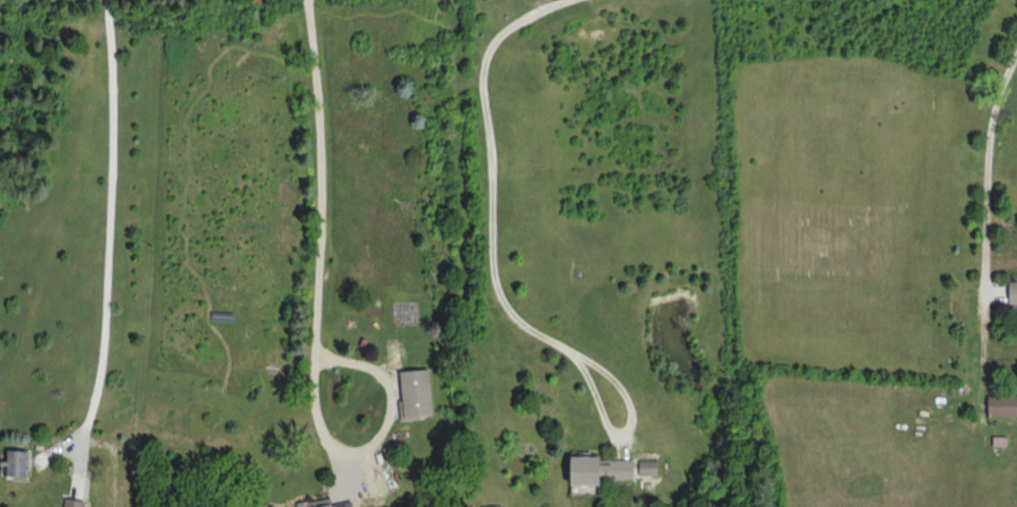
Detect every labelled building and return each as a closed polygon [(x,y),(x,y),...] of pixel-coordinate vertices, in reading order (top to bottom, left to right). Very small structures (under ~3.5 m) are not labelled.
[(429,369),(434,413),(421,414),(421,419),(401,421),(399,401),(404,401),(401,371),(429,369)] [(990,416),(1016,417),(1016,396),(990,395),(990,416)] [(994,437),(994,447),(1008,447),(1008,437),(994,437)] [(386,495),(397,493),(387,448),(376,450),(386,495)] [(7,449),(7,460),(1,460),(1,464),(6,464),(6,476),(27,476),(27,470),(29,470),(29,466),(27,466),(27,460),(29,460),(29,457),(28,457),(28,450),(7,449)] [(573,455),(573,483),(602,483),(602,475),(610,475),(610,479),(635,479),(635,460),(603,460),(603,455),(573,455)] [(641,460),(641,475),(658,475),(658,460),(641,460)] [(65,506),(86,506),(87,501),(66,498),(65,506)] [(353,501),(333,505),(331,498),(309,502),(308,501),(297,503),(297,506),(354,506),(353,501)]
